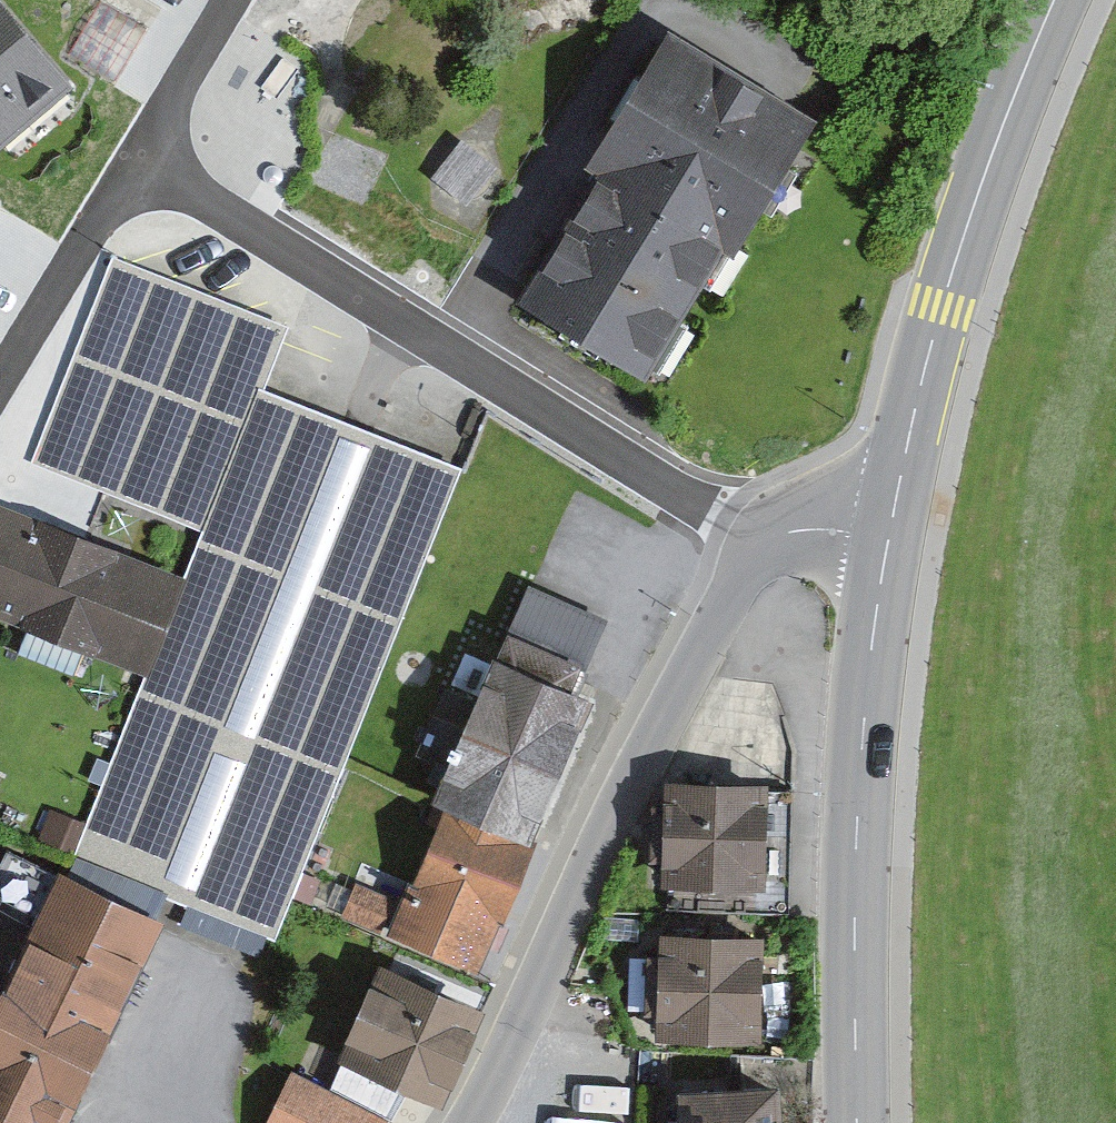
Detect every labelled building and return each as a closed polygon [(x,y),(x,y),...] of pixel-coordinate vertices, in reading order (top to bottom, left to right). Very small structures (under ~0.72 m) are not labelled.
[(0,8),(0,115),(53,70),(0,8)] [(817,119),(683,40),(526,305),(659,384),(817,119)] [(114,264),(37,462),(211,530),(191,582),(0,507),(0,624),(150,683),(78,866),(278,945),(465,471),(266,393),(290,333),(114,264)] [(637,633),(533,591),(391,944),(495,985),(521,921),(562,817),(602,718),(637,633)] [(791,790),(671,788),(670,807),(654,807),(653,856),(669,856),(668,908),(789,911),(791,790)] [(354,897),(388,905),(396,869),(362,861),(354,897)] [(59,867),(0,990),(0,1122),(68,1122),(127,1001),(166,918),(59,867)] [(754,941),(667,940),(666,958),(650,958),(649,1009),(664,1010),(664,1030),(752,1031),(754,941)] [(392,973),(337,1087),(290,1064),(262,1122),(394,1122),(410,1090),(440,1105),(484,1011),(392,973)] [(685,1095),(686,1120),(671,1120),(671,1122),(774,1122),(772,1091),(685,1095)]
